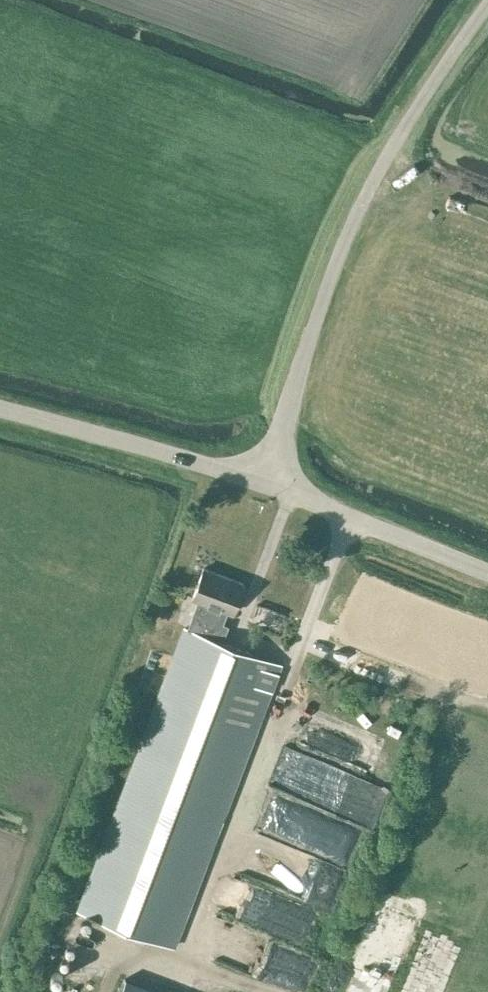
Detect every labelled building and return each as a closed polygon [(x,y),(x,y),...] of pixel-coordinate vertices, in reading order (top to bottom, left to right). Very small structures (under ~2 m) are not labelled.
[(195,599),(185,626),(79,909),(175,945),(282,662),(222,640),(227,625),(222,623),(227,610),(233,613),(244,581),(203,566),(191,597),(195,599)] [(311,641),(308,651),(326,656),(329,646),(311,641)] [(370,739),(318,729),(317,735),(314,734),(313,745),(360,753),(358,766),(376,769),(378,759),(367,757),(370,739)] [(318,903),(347,832),(266,799),(233,879),(307,909),(311,900),(318,903)] [(213,949),(280,971),(282,965),(306,973),(314,948),(213,914),(211,920),(222,924),(213,949)] [(125,976),(119,991),(168,991),(125,976)]
